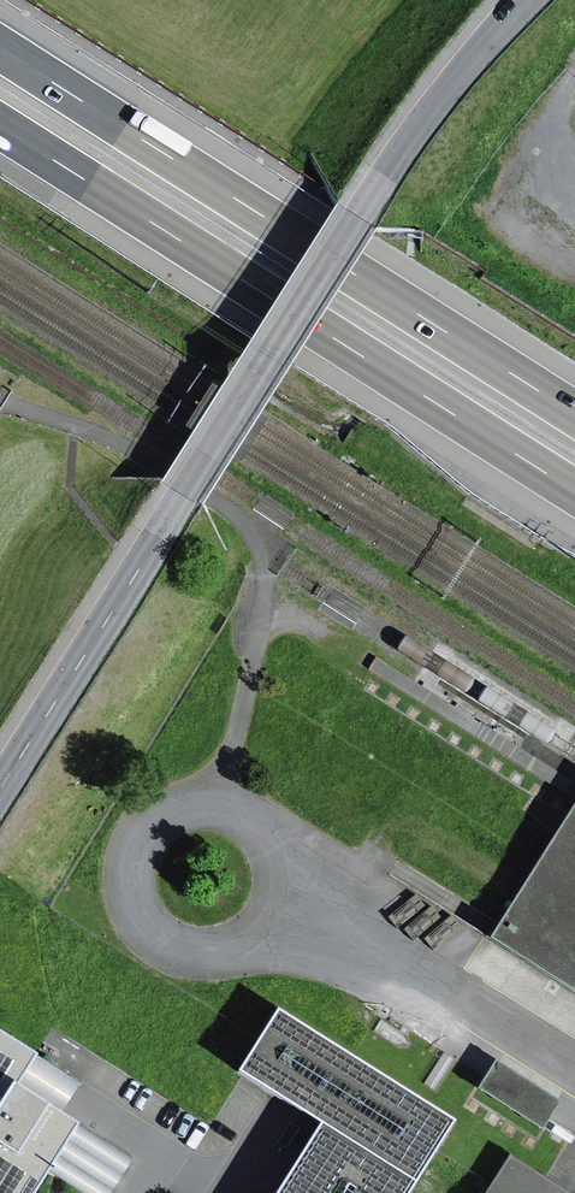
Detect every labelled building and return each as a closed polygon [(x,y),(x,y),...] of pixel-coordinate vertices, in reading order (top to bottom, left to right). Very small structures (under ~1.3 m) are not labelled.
[(493,937),(574,988),(574,806),(493,937)] [(273,1012),(257,1037),(238,1068),(320,1119),(274,1192),(407,1192),(451,1123),(273,1012)] [(48,1172),(75,1127),(57,1119),(11,1090),(30,1061),(0,1041),(0,1192),(34,1192),(48,1172)] [(76,1089),(30,1061),(11,1090),(57,1119),(76,1089)] [(493,1063),(476,1090),(540,1131),(557,1104),(493,1063)] [(75,1127),(48,1172),(61,1180),(83,1192),(110,1192),(130,1160),(75,1127)] [(507,1157),(485,1192),(565,1192),(507,1157)]
